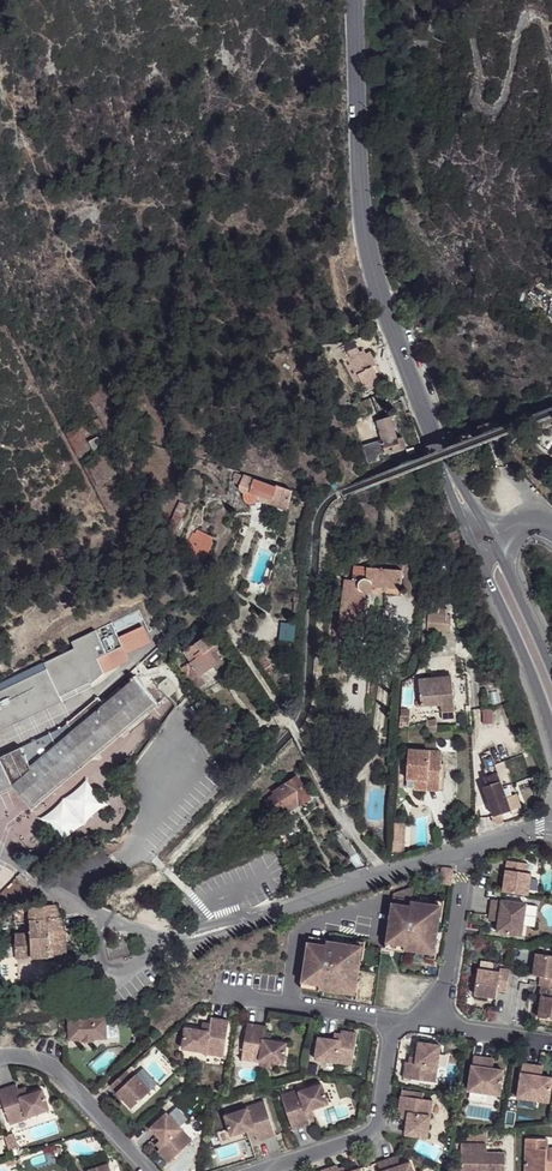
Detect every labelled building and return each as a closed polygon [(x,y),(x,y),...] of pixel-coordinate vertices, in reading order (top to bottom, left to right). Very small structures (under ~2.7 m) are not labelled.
[(346,344),(350,357),(359,354),(359,353),(355,341),(346,344)] [(350,357),(356,373),(361,382),(365,392),(379,386),(373,369),(365,372),(359,356),(359,354),(350,357)] [(361,382),(356,373),(349,376),(353,385),(361,382)] [(379,386),(365,392),(366,396),(381,390),(379,386)] [(385,453),(386,454),(405,448),(402,436),(397,438),(391,417),(378,421),(382,439),(385,453)] [(88,441),(94,451),(103,446),(97,436),(88,441)] [(363,443),(367,462),(371,461),(379,460),(378,454),(385,453),(382,439),(363,443)] [(259,494),(272,499),(271,504),(288,509),(292,494),(253,481),(254,478),(236,472),(232,482),(238,484),(241,490),(244,493),(250,491),(259,494)] [(271,504),(272,499),(259,494),(258,499),(271,504)] [(455,531),(445,535),(453,555),(463,552),(455,531)] [(198,554),(188,548),(182,561),(193,566),(198,554)] [(386,570),(382,570),(380,587),(402,590),(404,571),(404,557),(387,555),(386,570)] [(354,567),(353,580),(356,580),(361,581),(365,579),(367,579),(368,568),(354,567)] [(362,609),(365,592),(367,592),(370,590),(371,586),(380,587),(382,570),(368,568),(367,579),(365,579),(361,581),(356,580),(352,608),(362,609)] [(339,622),(337,631),(338,631),(359,635),(362,609),(352,608),(356,580),(353,580),(345,580),(339,622)] [(402,590),(380,587),(379,596),(401,599),(402,590)] [(91,679),(92,681),(127,651),(122,642),(117,631),(146,617),(140,606),(71,639),(75,646),(44,661),(47,667),(0,690),(0,724),(91,679)] [(430,630),(449,630),(450,606),(430,606),(430,630)] [(151,628),(146,617),(117,631),(122,642),(151,628)] [(187,661),(194,673),(195,672),(210,664),(213,668),(222,663),(212,646),(213,645),(216,643),(207,628),(203,631),(206,636),(187,646),(193,657),(187,661)] [(292,643),(293,628),(278,628),(278,643),(292,643)] [(267,656),(261,659),(267,670),(274,665),(267,656)] [(194,673),(187,661),(179,665),(192,687),(200,682),(195,672),(194,673)] [(432,703),(432,710),(448,709),(444,672),(410,676),(414,705),(432,703)] [(97,696),(61,726),(49,732),(47,733),(0,756),(0,789),(10,784),(12,786),(29,806),(155,699),(134,674),(129,678),(131,680),(119,689),(117,687),(100,700),(97,696)] [(157,683),(167,695),(168,694),(177,687),(166,675),(157,683)] [(414,705),(414,713),(432,710),(432,703),(414,705)] [(228,720),(211,729),(217,740),(234,731),(228,720)] [(419,775),(419,780),(435,780),(436,756),(436,747),(430,747),(431,738),(420,737),(420,746),(404,744),(403,774),(410,774),(419,775)] [(487,753),(478,757),(481,765),(479,766),(482,774),(480,775),(483,784),(479,785),(491,814),(509,807),(487,753)] [(439,786),(440,757),(436,756),(435,780),(419,780),(419,775),(410,774),(409,784),(439,786)] [(295,777),(273,792),(281,807),(284,811),(307,797),(295,777)] [(56,837),(107,806),(91,781),(41,811),(56,837)] [(273,792),(263,799),(270,812),(281,807),(273,792)] [(393,823),(392,845),(405,846),(406,823),(393,823)] [(369,830),(363,834),(368,840),(373,836),(369,830)] [(364,866),(355,852),(348,857),(353,869),(364,866)] [(504,879),(502,892),(528,896),(531,874),(527,873),(529,864),(507,861),(506,870),(510,871),(509,880),(504,879)] [(440,867),(438,883),(451,885),(454,869),(440,867)] [(393,893),(385,948),(404,951),(404,949),(415,950),(415,949),(429,951),(430,939),(437,940),(440,918),(434,917),(435,904),(411,901),(413,886),(393,893)] [(443,901),(436,899),(435,904),(434,917),(440,918),(441,918),(443,901)] [(527,905),(491,900),(488,920),(497,921),(496,934),(522,938),(527,905)] [(13,934),(15,958),(65,955),(63,938),(62,927),(60,920),(53,904),(28,906),(28,907),(12,908),(3,913),(4,922),(13,923),(26,921),(28,932),(13,934)] [(308,936),(301,986),(320,989),(320,988),(338,990),(338,988),(350,990),(352,979),(358,980),(361,958),(356,957),(357,945),(327,941),(327,939),(308,936)] [(429,951),(428,957),(435,958),(438,940),(437,940),(430,939),(429,951)] [(358,940),(357,945),(356,957),(361,958),(363,958),(365,941),(358,940)] [(537,954),(533,976),(541,977),(540,986),(551,988),(551,956),(537,954)] [(507,992),(510,971),(501,969),(501,972),(479,969),(475,995),(497,998),(498,991),(507,992)] [(350,990),(349,997),(357,998),(360,980),(358,980),(352,979),(350,990)] [(540,986),(538,995),(542,996),(538,1018),(551,1020),(551,988),(540,986)] [(106,1018),(68,1019),(69,1040),(82,1039),(82,1041),(94,1040),(94,1039),(107,1038),(106,1018)] [(224,1056),(229,1020),(211,1018),(210,1025),(209,1031),(203,1030),(186,1027),(182,1048),(206,1052),(206,1054),(224,1056)] [(59,1019),(41,1020),(42,1038),(60,1037),(59,1019)] [(266,1026),(247,1023),(242,1059),(259,1062),(260,1060),(283,1064),(287,1043),(270,1040),(263,1039),(264,1031),(266,1026)] [(319,1037),(315,1059),(353,1065),(357,1032),(335,1029),(333,1039),(319,1037)] [(405,1056),(402,1078),(435,1083),(440,1046),(418,1043),(417,1051),(416,1058),(410,1056),(405,1056)] [(494,1060),(474,1057),(468,1093),(501,1098),(505,1071),(492,1069),(494,1060)] [(523,1064),(517,1100),(550,1105),(551,1090),(551,1078),(541,1077),(543,1067),(523,1064)] [(126,1071),(110,1086),(131,1109),(150,1091),(135,1075),(132,1078),(126,1071)] [(0,1089),(0,1094),(10,1124),(27,1118),(26,1117),(49,1109),(43,1089),(28,1094),(20,1096),(18,1089),(16,1084),(0,1089)] [(281,1096),(292,1130),(310,1124),(308,1117),(306,1111),(312,1110),(328,1104),(321,1084),(299,1092),(298,1090),(281,1096)] [(25,1086),(18,1089),(20,1096),(28,1094),(25,1086)] [(426,1138),(432,1101),(409,1097),(399,1096),(396,1118),(400,1119),(406,1120),(406,1126),(404,1135),(426,1138)] [(257,1141),(275,1136),(264,1101),(247,1107),(248,1108),(225,1116),(231,1136),(247,1131),(253,1128),(255,1135),(257,1141)] [(167,1113),(151,1128),(161,1139),(165,1144),(160,1148),(157,1150),(168,1162),(193,1140),(167,1113)] [(13,1132),(4,1135),(8,1149),(17,1146),(13,1132)] [(484,1135),(457,1138),(458,1142),(484,1143),(484,1135)] [(165,1144),(161,1139),(156,1143),(160,1148),(165,1144)] [(522,1143),(522,1170),(551,1170),(551,1152),(543,1152),(543,1143),(522,1143)] [(456,1148),(455,1170),(500,1170),(501,1158),(482,1158),(468,1157),(468,1149),(456,1148)] [(468,1157),(482,1158),(482,1149),(468,1149),(468,1157)] [(377,1162),(380,1170),(415,1170),(411,1161),(400,1165),(396,1166),(393,1157),(377,1162)] [(321,1170),(345,1170),(344,1167),(342,1163),(321,1170)]
